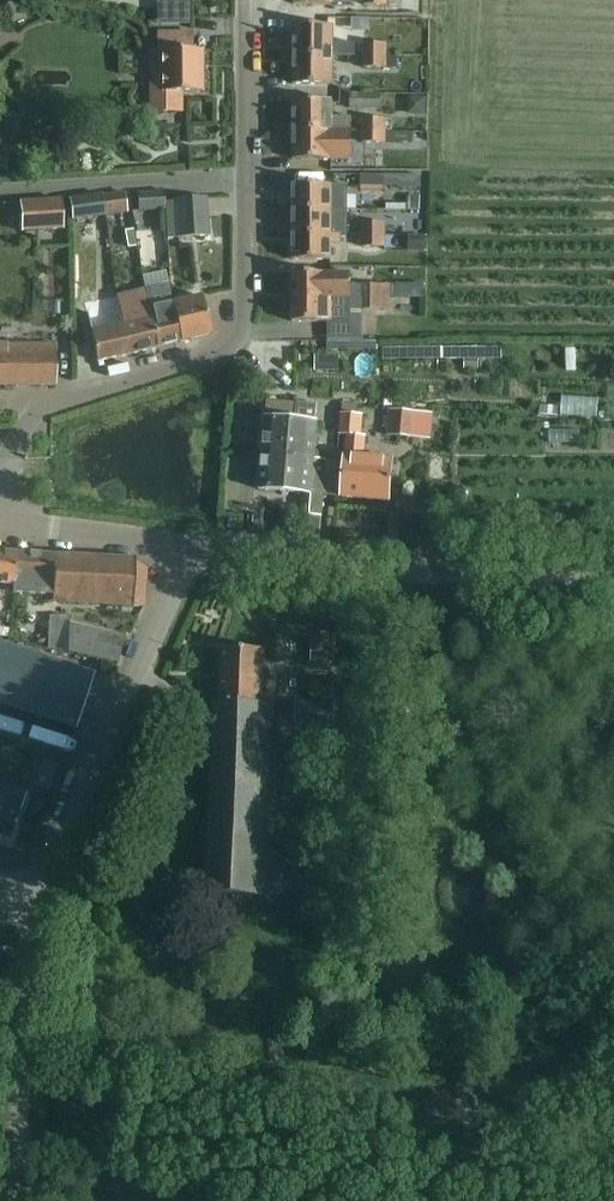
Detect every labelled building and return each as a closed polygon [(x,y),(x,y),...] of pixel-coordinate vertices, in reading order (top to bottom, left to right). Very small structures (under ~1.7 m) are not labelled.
[(151,13),(184,12),(184,0),(151,0),(151,13)] [(294,26),(294,56),(333,56),(334,27),(294,26)] [(206,93),(205,51),(195,51),(195,31),(159,32),(159,51),(153,52),(153,77),(156,77),(156,92),(153,92),(153,112),(183,112),(182,93),(206,93)] [(387,56),(387,44),(365,44),(365,56),(387,56)] [(333,85),(333,56),(294,56),(294,85),(333,85)] [(387,68),(387,56),(365,56),(365,68),(387,68)] [(398,56),(387,56),(387,68),(398,68),(398,56)] [(381,92),(350,92),(350,108),(381,108),(381,92)] [(425,98),(407,97),(407,110),(413,114),(424,115),(425,98)] [(293,101),(293,130),(351,130),(351,117),(333,117),(333,102),(293,101)] [(365,120),(365,130),(386,130),(386,120),(365,120)] [(350,161),(351,130),(293,130),(293,160),(350,161)] [(386,131),(386,130),(365,130),(365,144),(386,143),(386,131)] [(413,131),(386,131),(386,143),(413,143),(413,131)] [(395,173),(360,173),(360,186),(395,186),(395,173)] [(293,186),(293,211),(333,211),(333,195),(343,195),(343,186),(293,186)] [(364,198),(386,198),(386,187),(364,187),(364,198)] [(165,211),(164,202),(163,192),(138,193),(139,213),(165,211)] [(410,194),(409,208),(419,208),(419,194),(410,194)] [(126,213),(123,195),(102,198),(102,196),(69,201),(73,222),(126,213)] [(209,237),(206,198),(164,202),(165,211),(167,240),(209,237)] [(63,233),(61,202),(20,205),(22,236),(63,233)] [(333,212),(333,211),(293,211),(293,235),(333,235),(333,220),(342,220),(342,212),(333,212)] [(364,224),(364,235),(386,235),(386,224),(364,224)] [(134,230),(127,231),(130,248),(137,246),(134,230)] [(333,236),(333,235),(293,235),(293,261),(332,261),(332,245),(342,245),(342,236),(333,236)] [(386,247),(386,235),(364,235),(364,247),(386,247)] [(425,237),(409,237),(409,252),(425,252),(425,237)] [(350,273),(292,274),(292,299),(344,299),(344,298),(350,298),(350,273)] [(169,284),(144,290),(146,302),(147,308),(156,348),(158,348),(181,342),(172,304),(169,284)] [(364,287),(364,299),(391,299),(391,287),(364,287)] [(144,290),(116,296),(117,304),(117,306),(127,355),(152,349),(156,348),(147,308),(146,302),(144,290)] [(211,335),(202,297),(172,304),(181,342),(211,335)] [(344,299),(292,299),(292,322),(332,322),(350,322),(350,298),(344,298),(344,299)] [(391,312),(391,299),(364,299),(364,312),(391,312)] [(127,355),(117,306),(87,313),(98,362),(127,355)] [(55,386),(55,345),(0,344),(0,386),(55,386)] [(478,357),(465,357),(465,368),(478,368),(478,357)] [(269,402),(265,456),(317,460),(320,423),(298,421),(299,411),(299,404),(269,402)] [(432,414),(389,410),(387,434),(430,437),(432,414)] [(349,455),(341,455),(337,496),(391,501),(395,460),(367,457),(369,436),(363,436),(365,415),(344,414),(343,435),(351,435),(349,455)] [(316,475),(317,460),(265,456),(263,490),(326,494),(327,476),(316,475)] [(455,490),(454,500),(465,502),(466,491),(455,490)] [(13,586),(17,552),(0,551),(0,584),(13,586)] [(144,569),(133,560),(17,552),(13,586),(14,586),(14,594),(50,596),(50,602),(142,607),(144,569)] [(116,665),(122,640),(122,638),(68,625),(69,618),(49,617),(47,649),(116,665)] [(332,634),(312,633),(311,652),(332,653),(332,634)] [(92,675),(0,647),(0,708),(75,732),(92,675)] [(220,703),(214,703),(206,891),(265,893),(273,706),(261,706),(263,649),(222,648),(220,703)] [(335,703),(297,702),(296,722),(334,724),(335,703)] [(45,760),(40,778),(52,781),(57,763),(45,760)] [(10,840),(26,794),(0,785),(0,837),(10,840)]
